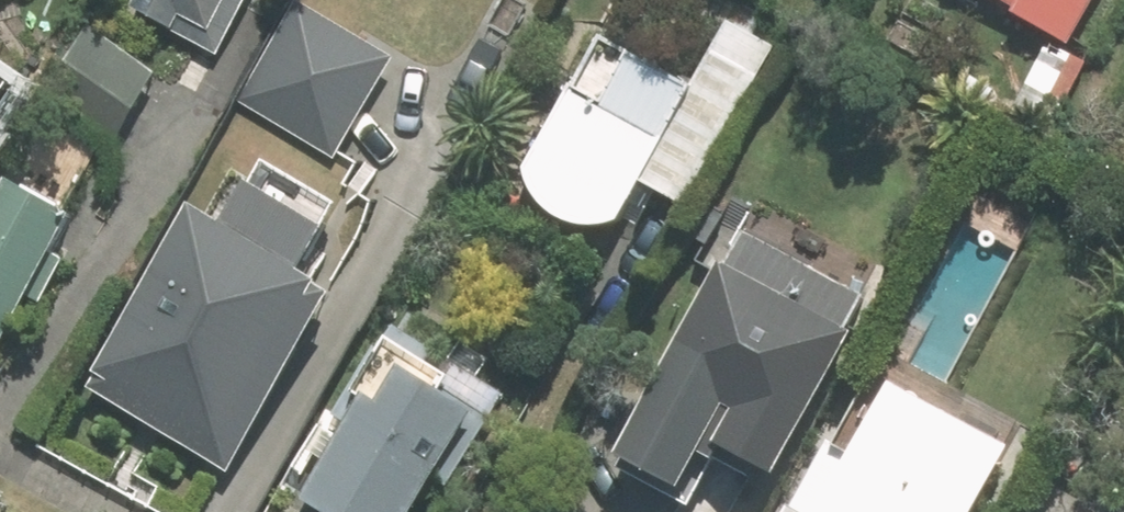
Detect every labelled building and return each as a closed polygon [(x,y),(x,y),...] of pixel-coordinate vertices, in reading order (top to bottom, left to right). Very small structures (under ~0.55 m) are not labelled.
[(129,2),(219,57),(251,0),(131,0),(129,2)] [(1011,2),(1006,10),(1064,42),(1087,0),(1008,0),(1011,2)] [(387,56),(294,2),(236,102),(328,155),(387,56)] [(151,68),(83,21),(42,83),(110,130),(151,68)] [(664,205),(755,43),(721,24),(685,90),(594,40),(521,172),(521,173),(525,183),(530,195),(537,203),(544,211),(553,218),(564,223),(575,226),(586,226),(597,225),(608,222),(612,220),(631,187),(664,205)] [(1055,99),(1079,57),(1048,40),(1024,82),(1055,99)] [(60,264),(46,257),(71,211),(7,179),(0,192),(0,345),(26,296),(39,302),(60,264)] [(335,285),(193,206),(91,389),(234,468),(335,285)] [(742,224),(722,261),(714,256),(655,364),(664,367),(641,407),(697,439),(656,511),(739,511),(760,473),(764,466),(768,468),(845,330),(841,327),(861,290),(742,224)] [(298,497),(324,511),(403,511),(425,473),(445,485),(498,389),(445,358),(432,383),(391,361),(373,396),(357,389),(298,497)] [(1007,446),(887,379),(848,450),(827,438),(791,504),(784,501),(778,511),(971,511),(1007,446)]
